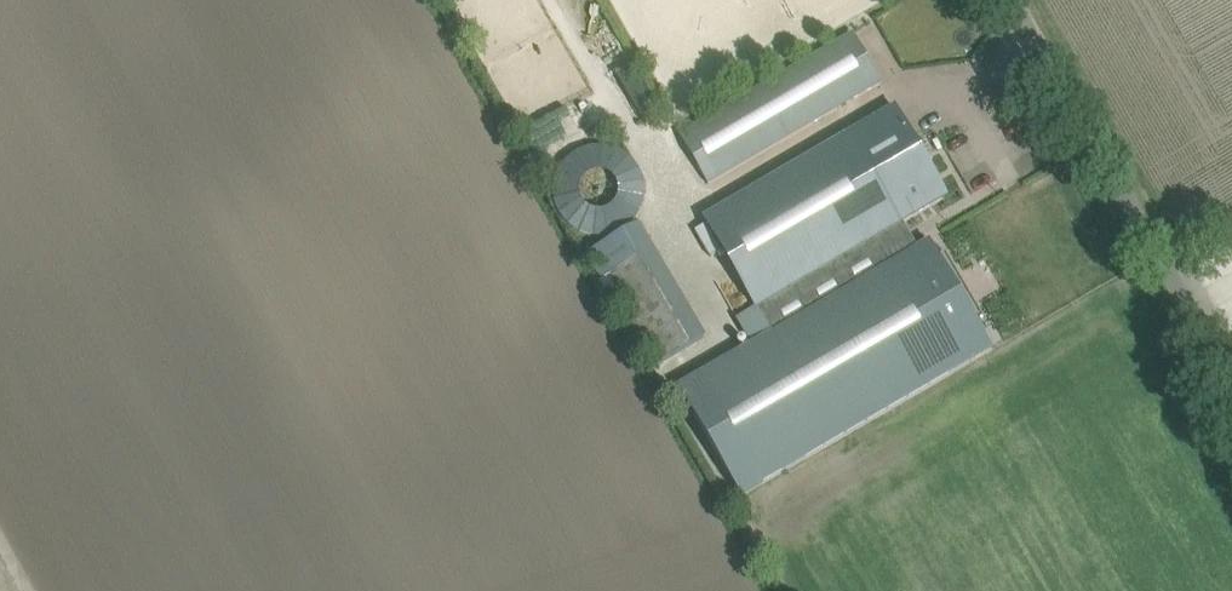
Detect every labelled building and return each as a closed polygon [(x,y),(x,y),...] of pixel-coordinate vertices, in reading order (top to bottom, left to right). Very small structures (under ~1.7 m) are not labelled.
[(708,185),(860,96),(881,84),(852,34),(679,135),(708,185)] [(905,222),(947,197),(895,107),(704,218),(757,308),(760,307),(905,222)] [(575,153),(580,168),(606,159),(602,145),(575,153)] [(678,388),(742,497),(993,350),(929,242),(920,247),(905,222),(760,307),(775,332),(678,388)] [(705,339),(641,225),(586,256),(600,281),(611,275),(661,364),(705,339)]
